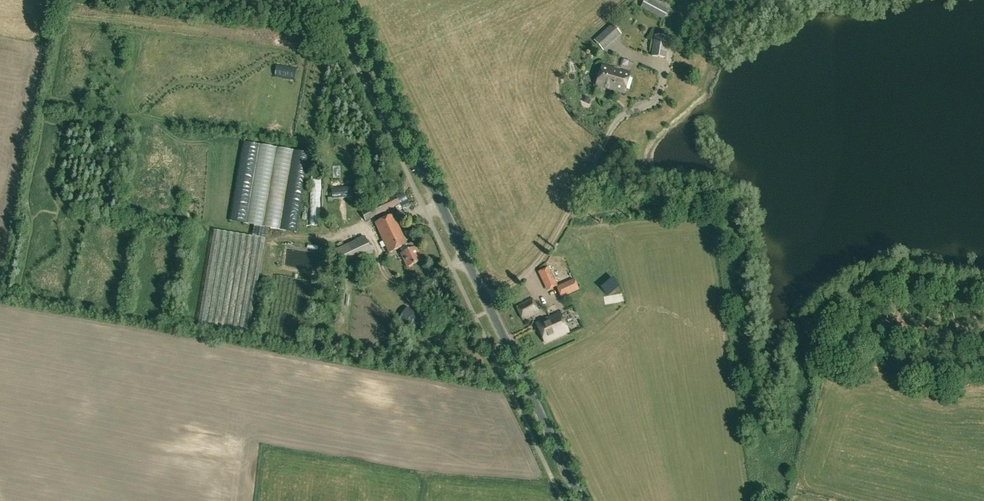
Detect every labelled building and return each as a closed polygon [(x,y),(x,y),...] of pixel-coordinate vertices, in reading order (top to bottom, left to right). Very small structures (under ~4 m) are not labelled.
[(663,18),(668,9),(650,0),(644,0),(641,7),(663,18)] [(72,22),(87,21),(87,11),(72,12),(72,22)] [(593,40),(602,49),(619,32),(610,23),(593,40)] [(652,55),(665,57),(668,37),(655,35),(652,55)] [(631,47),(639,52),(645,44),(637,39),(631,47)] [(630,72),(601,64),(596,84),(624,92),(630,72)] [(365,220),(370,217),(399,203),(395,194),(366,208),(361,211),(365,220)] [(400,247),(402,252),(401,253),(407,267),(421,261),(414,247),(409,249),(407,244),(393,213),(375,222),(389,252),(400,247)] [(249,338),(265,239),(214,230),(197,329),(249,338)] [(364,236),(336,250),(343,266),(372,253),(364,236)] [(574,279),(557,286),(560,295),(577,287),(574,279)] [(516,305),(523,318),(539,309),(532,296),(516,305)] [(611,304),(626,304),(626,296),(611,296),(611,304)] [(403,316),(420,320),(421,312),(405,308),(403,316)] [(545,342),(569,331),(560,312),(536,323),(545,342)] [(515,326),(523,322),(518,313),(510,317),(515,326)]
